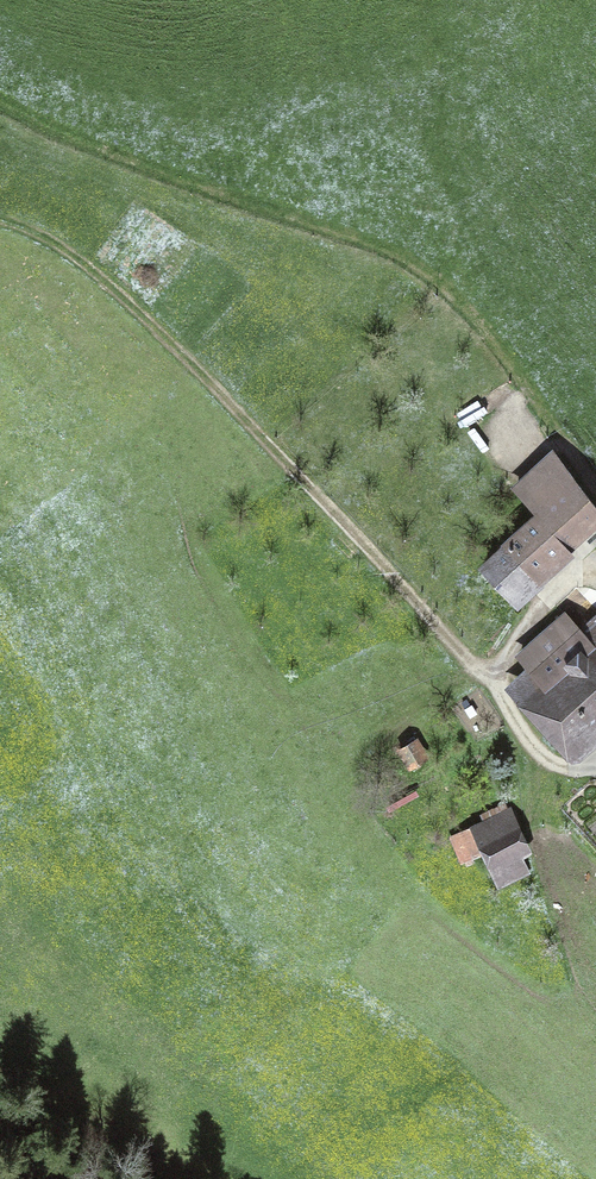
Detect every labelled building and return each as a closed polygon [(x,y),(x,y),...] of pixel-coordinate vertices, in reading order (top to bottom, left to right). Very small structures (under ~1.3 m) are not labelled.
[(514,491),(535,518),(478,562),(502,593),(524,575),(529,582),(563,555),(572,567),(595,548),(595,518),(556,459),(514,491)] [(587,647),(559,618),(517,658),(532,673),(517,687),(574,746),(595,725),(595,639),(587,647)] [(412,799),(429,792),(422,772),(405,778),(412,799)] [(510,828),(517,824),(506,807),(454,840),(469,864),(486,854),(506,885),(527,872),(514,852),(522,847),(510,828)]
